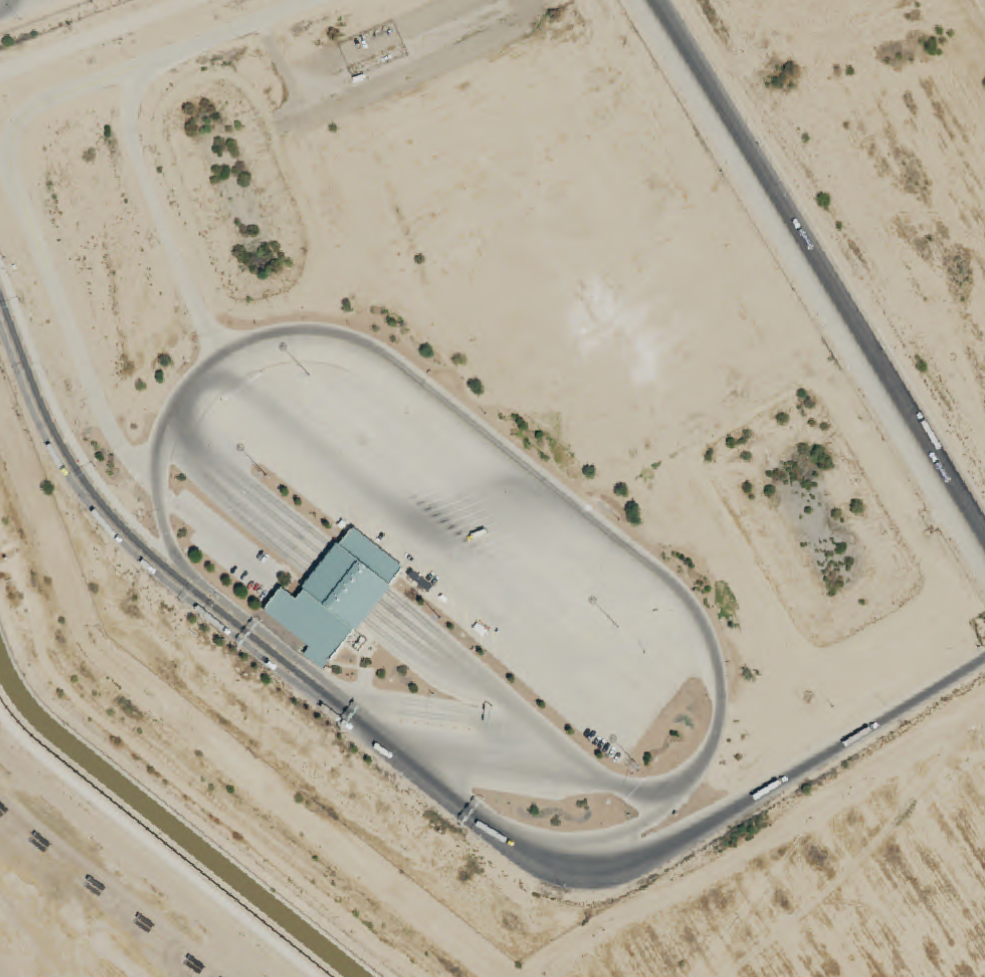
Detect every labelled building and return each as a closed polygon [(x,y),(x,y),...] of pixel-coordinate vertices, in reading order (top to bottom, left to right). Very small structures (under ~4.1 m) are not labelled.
[(405,567),(352,527),(296,599),(282,589),(264,612),(310,647),(304,655),(325,671),(405,567)]
